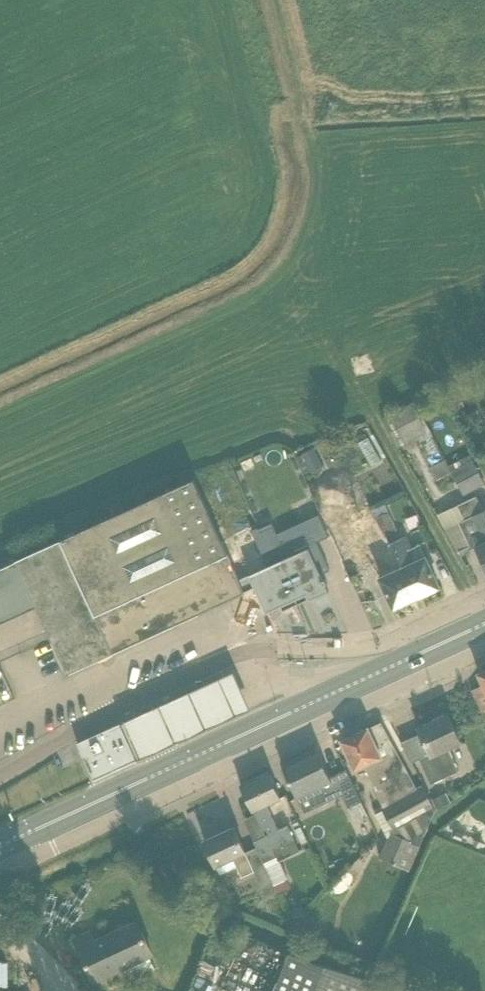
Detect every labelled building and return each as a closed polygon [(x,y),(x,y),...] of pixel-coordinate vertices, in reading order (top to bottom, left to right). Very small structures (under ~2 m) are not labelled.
[(422,436),(430,432),(414,403),(383,418),(399,447),(422,436)] [(373,434),(359,441),(372,465),(386,457),(373,434)] [(448,466),(452,473),(463,495),(484,485),(470,456),(449,466),(448,466)] [(452,473),(448,466),(449,466),(446,460),(430,468),(436,480),(452,473)] [(263,552),(269,566),(240,580),(235,568),(237,567),(235,561),(232,562),(194,479),(15,561),(16,562),(0,569),(0,624),(36,607),(67,675),(245,594),(245,593),(255,588),(267,612),(296,599),(279,562),(282,561),(276,546),(263,552)] [(484,512),(477,497),(458,506),(464,520),(471,517),(483,543),(477,546),(484,564),(484,514),(484,512)] [(345,532),(355,553),(383,540),(374,519),(345,532)] [(255,535),(263,552),(276,546),(266,525),(259,528),(261,532),(255,535)] [(406,537),(391,544),(416,598),(439,587),(420,546),(413,550),(406,537)] [(416,598),(391,544),(376,551),(382,563),(375,566),(394,608),(416,598)] [(309,549),(282,561),(279,562),(296,599),(307,594),(310,600),(328,591),(309,549)] [(140,757),(141,759),(252,708),(234,671),(124,722),(125,725),(123,726),(138,757),(140,757)] [(419,758),(432,784),(459,771),(447,747),(460,741),(456,733),(448,715),(419,728),(430,753),(419,758)] [(124,722),(77,743),(95,781),(97,779),(97,778),(138,760),(138,761),(141,759),(140,757),(138,757),(123,726),(125,725),(124,722)] [(433,808),(421,787),(416,789),(390,740),(381,722),(342,740),(355,769),(364,765),(383,807),(382,807),(384,811),(392,826),(379,858),(409,871),(435,812),(433,808)] [(342,795),(349,808),(362,802),(348,773),(332,781),(317,749),(282,765),(298,799),(311,793),(317,807),(342,795)] [(254,841),(257,847),(264,862),(276,857),(272,850),(294,839),(288,825),(278,829),(267,805),(281,799),(268,772),(241,785),(265,836),(254,841)] [(446,792),(432,799),(437,808),(450,801),(446,792)] [(264,862),(257,847),(246,852),(234,827),(204,840),(220,875),(236,867),(241,877),(253,872),(261,889),(273,884),(263,862),(264,862)] [(274,884),(278,893),(290,886),(286,878),(274,884)] [(300,905),(291,907),(293,916),(302,914),(300,905)] [(154,970),(149,957),(152,956),(137,921),(119,930),(120,933),(96,944),(90,932),(75,939),(94,981),(123,969),(129,981),(154,970)] [(378,982),(375,981),(288,952),(273,990),(374,990),(378,982)] [(374,990),(399,990),(378,982),(374,990)]
